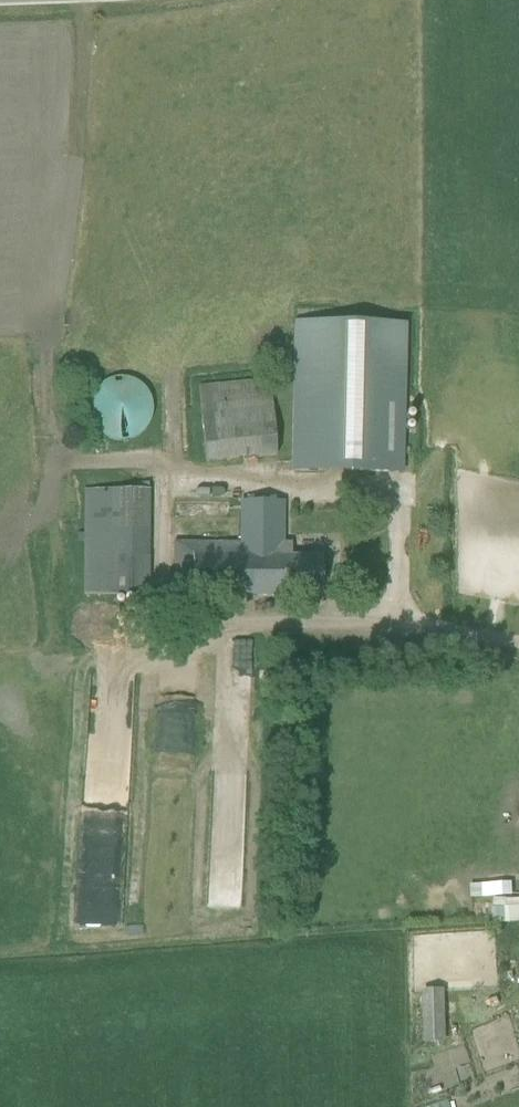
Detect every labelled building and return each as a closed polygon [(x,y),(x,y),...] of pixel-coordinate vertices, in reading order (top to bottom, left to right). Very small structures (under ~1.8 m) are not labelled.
[(293,471),(323,472),(402,474),(406,325),(296,323),(293,471)] [(153,408),(152,402),(150,398),(148,393),(145,389),(141,385),(136,382),(130,379),(124,378),(117,379),(112,380),(106,382),(100,386),(95,391),(92,396),(89,402),(89,408),(89,414),(91,421),(95,429),(101,435),(105,438),(110,441),(116,442),(122,443),(129,441),(140,437),(143,434),(147,429),(151,421),(153,415),(153,408)] [(271,381),(199,385),(203,462),(275,458),(271,381)] [(85,491),(84,543),(84,595),(148,595),(149,491),(85,491)] [(322,597),(322,575),(323,556),(289,556),(289,546),(282,546),(283,505),(242,504),(241,545),(174,544),(173,595),(322,597)] [(511,882),(469,885),(470,898),(476,898),(512,896),(511,882)] [(502,940),(518,940),(518,922),(502,922),(502,940)] [(446,1043),(444,990),(421,991),(423,1044),(446,1043)]
